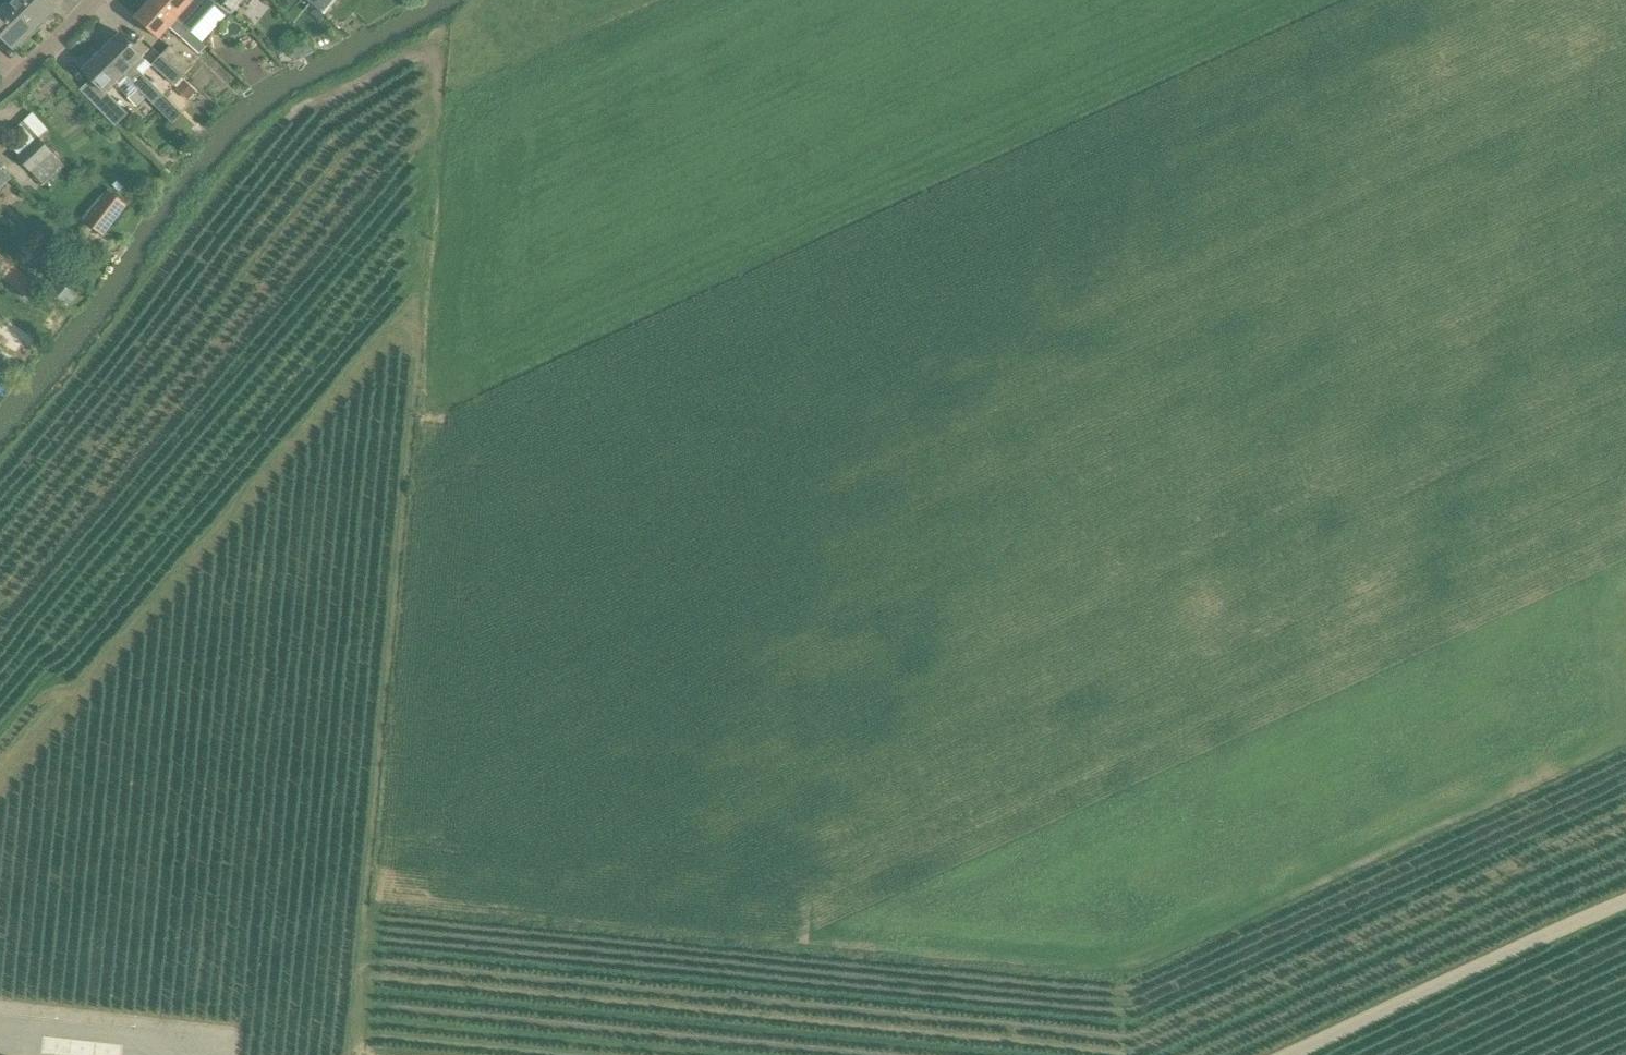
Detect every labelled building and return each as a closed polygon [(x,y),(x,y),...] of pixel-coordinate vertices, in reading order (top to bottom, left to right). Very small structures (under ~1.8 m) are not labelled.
[(4,36),(14,46),(16,45),(19,48),(28,39),(25,36),(33,27),(7,0),(0,0),(0,40),(4,36)] [(46,21),(55,12),(52,9),(54,7),(47,0),(7,0),(33,27),(43,18),(46,21)] [(136,16),(159,37),(169,27),(179,36),(199,54),(207,46),(194,34),(191,31),(182,23),(157,0),(150,0),(136,16)] [(182,23),(191,31),(194,34),(202,24),(219,4),(214,0),(157,0),(182,23)] [(146,60),(142,57),(144,55),(121,32),(102,50),(156,104),(165,95),(148,78),(148,79),(137,68),(146,60)] [(170,45),(161,55),(184,76),(193,66),(170,45)] [(84,68),(93,77),(80,89),(101,111),(116,126),(128,113),(107,91),(118,80),(121,83),(127,77),(137,88),(128,98),(137,107),(147,97),(155,105),(156,104),(102,50),(84,68)] [(175,86),(184,76),(161,55),(152,65),(175,86)] [(197,91),(185,79),(176,89),(188,100),(197,91)] [(44,185),(55,174),(65,165),(39,138),(18,157),(44,185)] [(0,167),(0,189),(12,177),(0,167)] [(118,197),(109,190),(85,220),(105,235),(128,204),(118,196),(118,197)] [(1,277),(12,264),(0,254),(0,276),(1,277)] [(12,264),(1,277),(19,291),(29,277),(13,263),(12,264)] [(77,295),(55,278),(46,289),(68,306),(77,295)]
